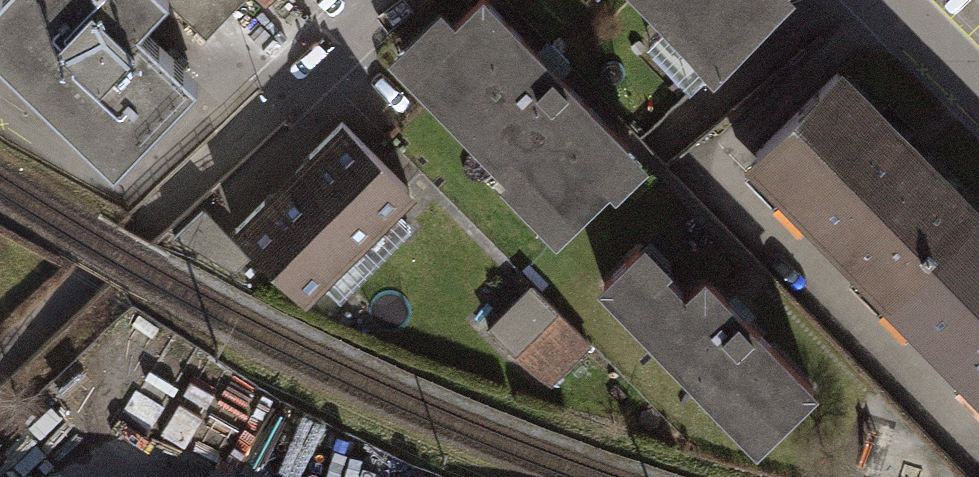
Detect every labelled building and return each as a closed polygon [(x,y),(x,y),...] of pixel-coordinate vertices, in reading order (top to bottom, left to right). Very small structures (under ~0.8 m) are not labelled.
[(113,167),(194,82),(137,28),(164,0),(0,0),(0,59),(113,167)] [(490,0),(476,0),(454,21),(440,6),(387,57),(505,179),(499,185),(555,243),(610,191),(615,197),(649,165),(490,0)] [(713,70),(784,0),(644,0),(713,70)] [(846,65),(743,167),(885,309),(978,216),(978,199),(846,65)] [(415,199),(341,123),(231,229),(305,306),(415,199)] [(885,309),(978,403),(978,216),(885,309)] [(671,270),(645,243),(599,287),(757,452),(819,392),(705,273),(685,292),(668,274),(671,270)] [(592,345),(531,286),(487,331),(548,390),(592,345)]
